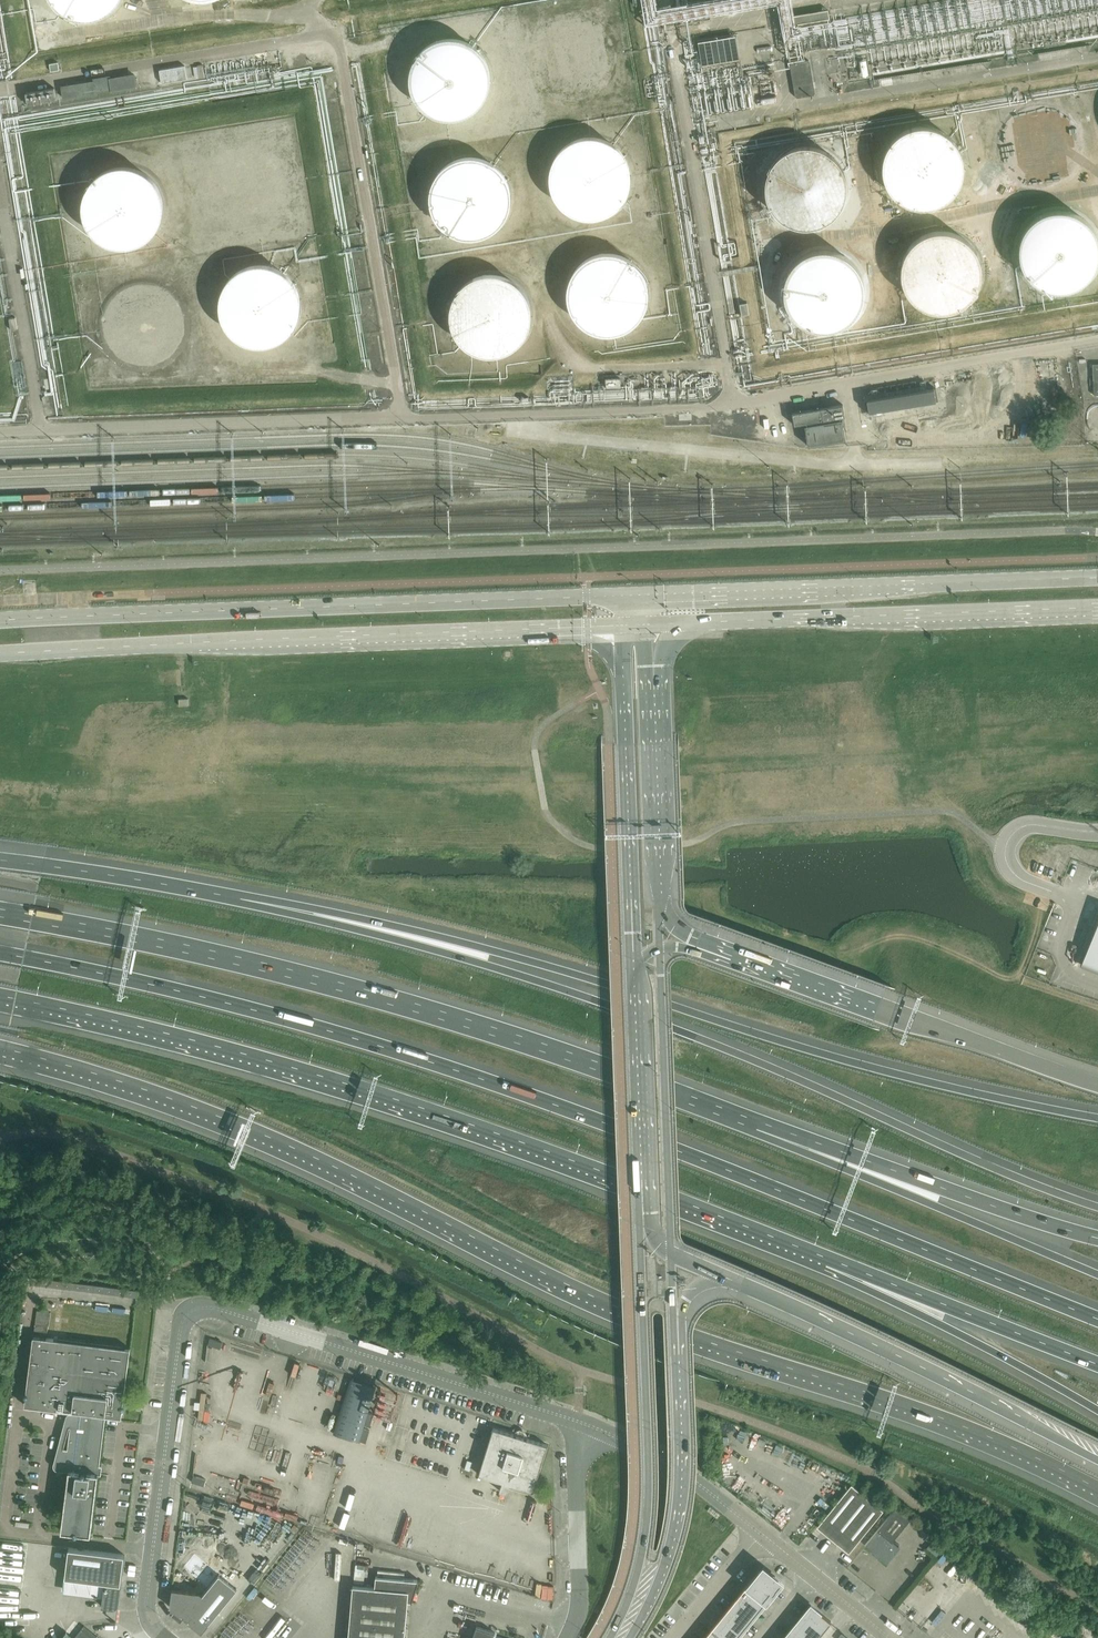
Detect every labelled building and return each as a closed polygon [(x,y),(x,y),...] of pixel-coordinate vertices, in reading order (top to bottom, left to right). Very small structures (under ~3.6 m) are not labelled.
[(48,1),(51,6),(56,10),(61,14),(66,17),(72,19),(78,21),(84,21),(90,21),(96,19),(102,17),(107,14),(112,10),(117,6),(120,1),(121,0),(47,0),(48,1)] [(823,7),(795,11),(797,25),(825,20),(823,7)] [(732,20),(693,26),(697,56),(737,50),(732,20)] [(457,52),(444,53),(438,45),(431,45),(423,51),(422,56),(416,61),(412,79),(413,91),(430,115),(452,120),(463,119),(486,102),(491,81),(490,65),(482,55),(460,56),(457,52)] [(790,63),(797,98),(816,94),(809,60),(790,63)] [(188,65),(168,69),(170,82),(191,79),(188,65)] [(138,90),(136,77),(109,81),(109,78),(93,80),(93,83),(62,89),(65,101),(97,97),(97,94),(111,92),(111,94),(138,90)] [(1084,145),(1084,144),(1083,136),(1080,128),(1077,120),(1074,117),(1071,113),(1065,108),(1058,104),(1050,102),(1046,101),(1040,101),(1035,101),(1031,102),(1023,104),(1016,108),(1010,113),(1005,119),(1003,123),(1001,127),(999,131),(998,136),(997,140),(997,145),(998,152),(999,157),(1001,161),(1002,164),(1005,169),(1010,174),(1016,179),(1023,183),(1031,186),(1034,187),(1040,187),(1046,187),(1050,186),(1058,183),(1065,179),(1071,174),(1076,168),(1079,164),(1081,160),(1083,152),(1084,145)] [(968,165),(967,156),(966,152),(964,147),(962,143),(959,139),(954,134),(948,129),(944,127),(940,125),(932,123),(927,122),(923,122),(914,124),(907,127),(900,131),(894,136),(889,143),(886,150),(884,158),(883,165),(884,173),(885,178),(887,182),(889,186),(892,190),(896,195),(903,200),(907,203),(911,204),(919,206),(927,207),(935,206),(942,203),(946,201),(950,199),(955,194),(958,192),(961,188),(964,180),(967,173),(968,165)] [(632,183),(632,176),(632,170),(631,164),(628,159),(626,153),(622,148),(617,144),(613,140),(607,137),(601,135),(595,134),(589,133),(583,134),(577,135),(571,137),(566,140),(561,144),(557,148),(553,153),(550,159),(548,164),(547,170),(546,176),(547,183),(548,189),(550,194),(553,200),(557,205),(561,209),(566,213),(571,216),(577,218),(583,219),(589,219),(595,219),(601,218),(607,216),(613,213),(617,209),(622,205),(626,200),(628,194),(631,189),(632,183)] [(849,185),(849,184),(849,176),(848,172),(846,168),(843,161),(840,157),(837,153),(831,149),(828,147),(824,145),(815,142),(808,141),(799,141),(791,143),(784,147),(781,149),(777,152),(771,159),(768,165),(766,169),(764,173),(764,178),(763,182),(764,190),(765,195),(766,199),(768,203),(770,207),(775,213),(781,219),(787,223),(792,225),(796,226),(804,227),(808,227),(813,226),(820,225),(825,223),(828,221),(831,219),(836,215),(841,209),(844,205),(845,201),(848,194),(849,189),(849,185)] [(512,203),(512,197),(512,191),(511,186),(509,180),(506,175),(503,170),(499,166),(494,162),(489,159),(484,157),(478,155),(472,154),(467,154),(461,155),(455,157),(450,159),(445,162),(440,166),(436,170),(433,175),(430,180),(428,186),(427,191),(427,197),(427,203),(428,209),(430,214),(433,219),(436,224),(440,228),(445,232),(450,235),(455,237),(461,239),(467,240),(472,240),(478,239),(484,237),(489,235),(494,232),(499,228),(503,224),(506,219),(509,214),(511,209),(512,203)] [(165,211),(165,205),(165,199),(163,192),(161,186),(158,181),(154,176),(149,172),(143,168),(137,165),(131,164),(125,163),(118,163),(112,164),(106,167),(100,170),(95,174),(91,178),(87,183),(84,189),(82,195),(81,202),(81,208),(82,215),(84,221),(87,227),(91,232),(95,236),(100,240),(106,243),(112,246),(118,247),(125,247),(131,246),(137,245),(143,242),(149,239),(154,234),(158,229),(161,224),(163,218),(165,211)] [(1097,230),(1095,225),(1092,222),(1089,218),(1083,213),(1076,209),(1068,207),(1065,206),(1059,206),(1053,206),(1049,207),(1043,209),(1035,213),(1029,218),(1025,222),(1023,225),(1020,230),(1018,233),(1016,241),(1015,249),(1016,257),(1017,261),(1018,266),(1022,272),(1024,276),(1028,280),(1033,285),(1038,287),(1042,289),(1050,292),(1056,293),(1061,293),(1065,292),(1074,290),(1081,287),(1085,284),(1089,281),(1094,275),(1096,272),(1097,268),(1097,231),(1097,230)] [(985,271),(985,270),(984,262),(982,254),(978,246),(972,239),(966,234),(962,232),(958,230),(952,228),(948,227),(940,227),(935,227),(931,228),(923,231),(916,235),(910,240),(905,246),(901,254),(899,261),(898,265),(898,270),(898,275),(899,279),(901,286),(903,291),(905,294),(908,298),(911,301),(918,307),(924,310),(932,312),(935,313),(941,314),(947,313),(951,312),(958,310),(965,307),(972,301),(975,298),(977,294),(981,287),(984,280),(985,275),(985,271)] [(866,290),(865,281),(864,277),(862,273),(858,266),(854,260),(848,255),(845,253),(840,250),(836,249),(832,248),(828,247),(823,247),(817,247),(814,248),(805,250),(800,253),(797,255),(792,260),(787,266),(785,269),(783,274),(780,281),(780,290),(780,294),(780,299),(783,306),(786,313),(792,320),(798,325),(801,327),(806,329),(812,331),(821,333),(826,333),(830,332),(837,330),(845,326),(850,323),(852,321),(856,317),(858,314),(862,306),(865,299),(865,295),(866,290)] [(649,300),(649,294),(649,288),(648,282),(646,276),(643,271),(639,266),(635,262),(630,258),(625,255),(619,253),(613,252),(607,251),(601,252),(595,253),(589,255),(584,258),(579,262),(575,266),(571,271),(568,276),(566,282),(565,288),(564,294),(565,300),(566,306),(568,311),(571,317),(575,322),(579,326),(584,330),(589,332),(595,335),(601,336),(607,336),(613,336),(619,335),(625,332),(630,330),(635,326),(639,322),(643,317),(646,312),(648,306),(649,300)] [(304,310),(304,304),(303,298),(302,292),(300,286),(297,280),(293,275),(288,271),(283,267),(278,264),(272,262),(265,261),(259,261),(253,262),(247,263),(241,266),(235,269),(231,273),(226,278),(223,283),(220,289),(218,295),(218,301),(218,307),(219,314),(220,320),(223,325),(227,331),(231,335),(236,339),(241,343),(247,345),(253,347),(259,347),(265,347),(272,346),(278,344),(283,341),(288,337),(293,333),(297,328),(300,322),(302,317),(304,310)] [(533,321),(534,314),(533,308),(532,301),(529,295),(526,290),(522,285),(517,280),(512,277),(506,274),(500,272),(494,271),(487,271),(481,272),(474,274),(469,277),(463,280),(459,285),(454,290),(451,295),(449,301),(447,308),(447,314),(447,321),(449,327),(451,333),(455,339),(459,344),(463,348),(469,352),(474,354),(481,356),(487,357),(494,357),(500,356),(506,354),(512,352),(517,348),(522,344),(526,339),(529,333),(532,327),(533,321)] [(193,343),(164,275),(97,304),(127,372),(193,343)] [(748,305),(742,306),(741,306),(742,317),(750,316),(748,305)] [(1032,377),(1018,394),(1035,407),(1049,391),(1032,377)] [(935,391),(867,402),(869,414),(936,403),(935,391)] [(48,398),(42,398),(45,419),(51,418),(48,398)] [(844,406),(793,415),(795,428),(805,426),(809,448),(846,442),(842,421),(846,420),(844,406)] [(775,416),(762,418),(764,438),(777,436),(775,416)] [(1081,967),(1097,973),(1097,924),(1081,967)] [(30,1284),(136,1297),(137,1291),(31,1277),(30,1284)] [(148,1292),(147,1299),(157,1300),(158,1293),(148,1292)] [(46,1325),(48,1312),(34,1310),(32,1323),(46,1325)] [(91,1534),(99,1475),(106,1416),(122,1418),(123,1409),(124,1409),(125,1408),(125,1407),(125,1406),(124,1405),(123,1405),(130,1349),(34,1337),(27,1392),(26,1393),(25,1393),(24,1394),(24,1395),(24,1396),(25,1397),(26,1398),(25,1406),(73,1412),(68,1450),(58,1448),(54,1465),(55,1468),(57,1470),(69,1471),(62,1531),(74,1532),(74,1533),(74,1534),(75,1534),(75,1535),(76,1535),(77,1535),(78,1534),(79,1534),(79,1533),(91,1534)] [(350,1380),(334,1433),(359,1441),(375,1388),(350,1380)] [(548,1445),(514,1434),(493,1428),(479,1475),(502,1482),(499,1491),(507,1493),(510,1484),(533,1491),(548,1445)] [(851,1485),(820,1523),(826,1534),(849,1553),(883,1510),(851,1485)] [(895,1508),(865,1545),(887,1563),(900,1548),(892,1542),(910,1520),(895,1508)] [(69,1548),(65,1577),(105,1582),(103,1598),(102,1607),(113,1608),(115,1608),(117,1607),(118,1606),(118,1604),(124,1555),(69,1548)] [(755,1575),(754,1576),(774,1592),(782,1582),(763,1566),(761,1567),(762,1568),(756,1576),(755,1575)] [(202,1633),(238,1589),(219,1574),(203,1595),(200,1593),(184,1590),(173,1589),(170,1607),(183,1617),(185,1616),(189,1619),(187,1621),(202,1633)] [(353,1586),(349,1637),(405,1637),(408,1601),(411,1602),(412,1602),(420,1580),(419,1579),(419,1580),(376,1576),(375,1587),(353,1586)] [(754,1576),(747,1585),(767,1601),(774,1592),(754,1576)] [(747,1585),(740,1594),(759,1610),(767,1601),(747,1585)] [(740,1594),(733,1602),(752,1618),(759,1610),(740,1594)] [(729,1607),(726,1611),(745,1627),(752,1618),(733,1602),(729,1607)] [(811,1605),(802,1616),(822,1632),(831,1621),(811,1605)] [(726,1611),(719,1620),(738,1636),(745,1627),(726,1611)] [(789,1632),(796,1637),(818,1637),(822,1632),(802,1616),(789,1632)] [(712,1628),(723,1637),(736,1637),(738,1636),(719,1620),(712,1628)] [(62,1637),(99,1637),(84,1626),(74,1637),(66,1632),(62,1637)] [(493,1635),(494,1632),(476,1627),(473,1637),(502,1637),(493,1635)] [(705,1637),(706,1637),(723,1637),(712,1628),(705,1637)]
